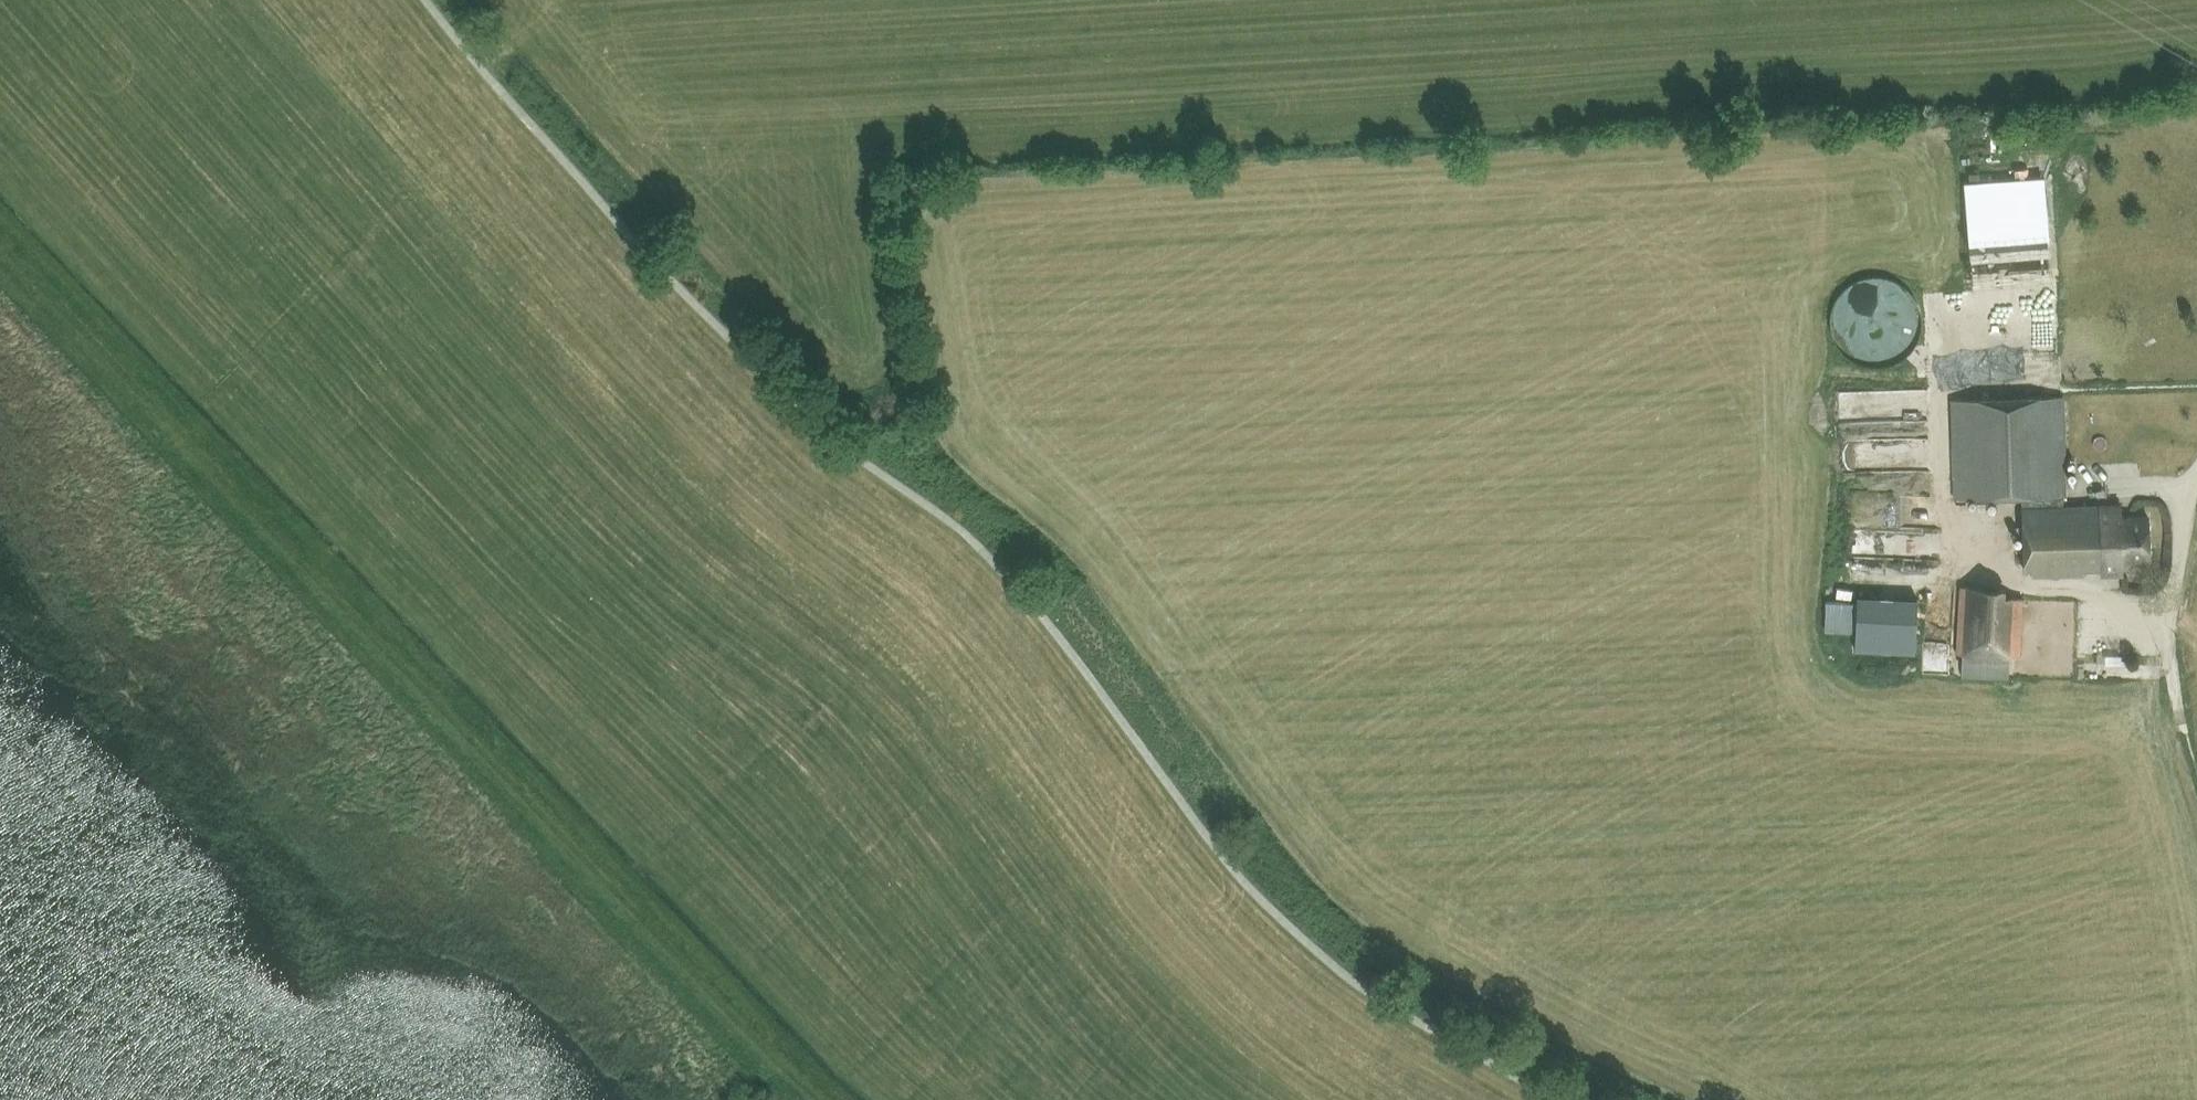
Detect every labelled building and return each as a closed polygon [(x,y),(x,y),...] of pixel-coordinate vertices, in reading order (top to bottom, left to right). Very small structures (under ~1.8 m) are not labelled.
[(1876,375),(1876,388),(1895,387),(1895,375),(1876,375)] [(2062,399),(1952,402),(1955,497),(2022,496),(2025,570),(2031,570),(2031,576),(2083,575),(2083,569),(2101,569),(2101,574),(2123,573),(2122,561),(2149,560),(2147,516),(2121,517),(2120,504),(2064,506),(2063,494),(2065,494),(2062,399)] [(1862,549),(1921,545),(1920,522),(1879,524),(1878,515),(1861,516),(1862,549)] [(1934,582),(1934,558),(1858,558),(1858,582),(1934,582)] [(1960,588),(1958,655),(1963,655),(1962,677),(2009,678),(2009,656),(2018,657),(2021,599),(2003,599),(2003,589),(1960,588)]
